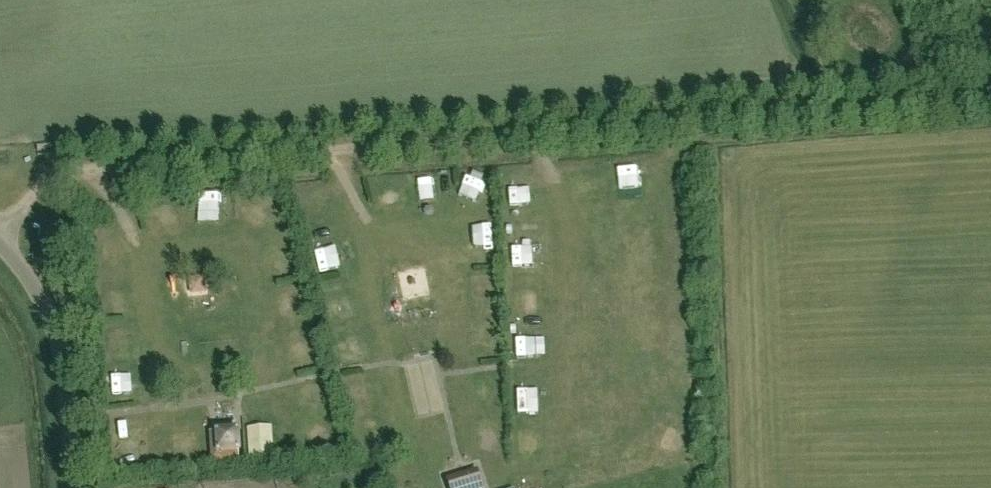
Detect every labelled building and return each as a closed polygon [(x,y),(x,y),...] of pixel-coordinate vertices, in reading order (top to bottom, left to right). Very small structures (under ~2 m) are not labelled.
[(470,173),(473,196),(488,194),(484,171),(470,173)] [(425,192),(450,188),(448,172),(422,175),(425,192)] [(385,185),(392,201),(403,196),(396,180),(385,185)] [(223,187),(198,188),(199,201),(223,200),(223,187)] [(536,212),(537,196),(508,195),(508,211),(536,212)] [(221,215),(221,202),(202,202),(201,215),(221,215)] [(515,250),(530,249),(528,228),(513,230),(515,250)] [(64,248),(71,248),(70,240),(63,240),(64,248)] [(467,256),(492,253),(491,241),(466,244),(467,256)] [(336,268),(332,249),(316,253),(320,271),(336,268)] [(189,277),(194,297),(213,292),(208,273),(189,277)] [(492,322),(482,331),(490,341),(501,331),(492,322)] [(540,357),(538,330),(516,332),(518,358),(540,357)] [(518,411),(537,410),(537,396),(517,396),(518,411)] [(231,431),(210,433),(212,466),(233,464),(231,431)] [(273,435),(259,437),(262,458),(277,456),(273,435)] [(449,485),(450,487),(482,487),(478,476),(449,485)]
